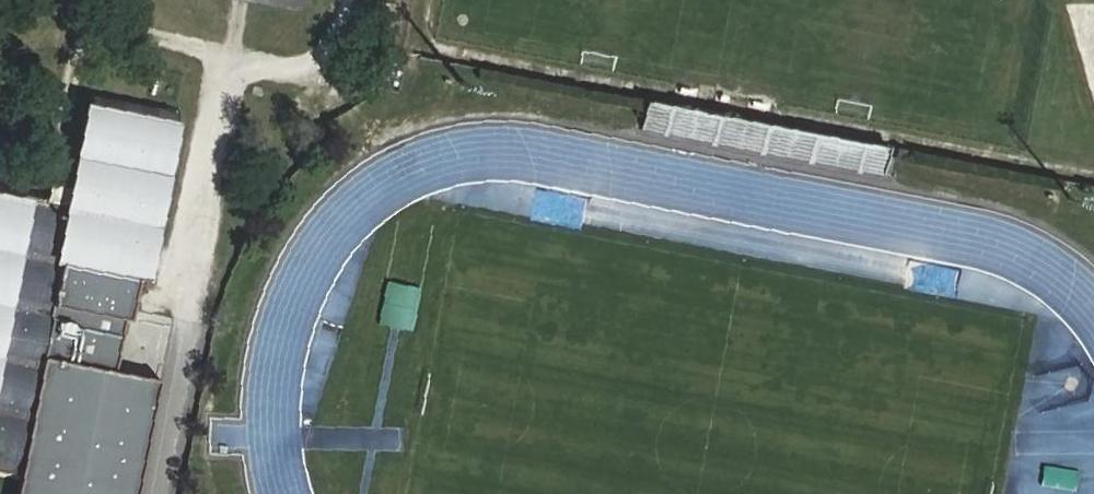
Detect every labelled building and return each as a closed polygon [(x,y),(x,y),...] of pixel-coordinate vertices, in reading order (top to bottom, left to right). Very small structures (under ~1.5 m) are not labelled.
[(161,380),(116,371),(127,318),(132,319),(139,286),(144,287),(179,107),(95,91),(75,196),(0,182),(0,472),(28,477),(25,493),(139,493),(161,380)] [(881,171),(886,145),(648,100),(643,125),(881,171)]
